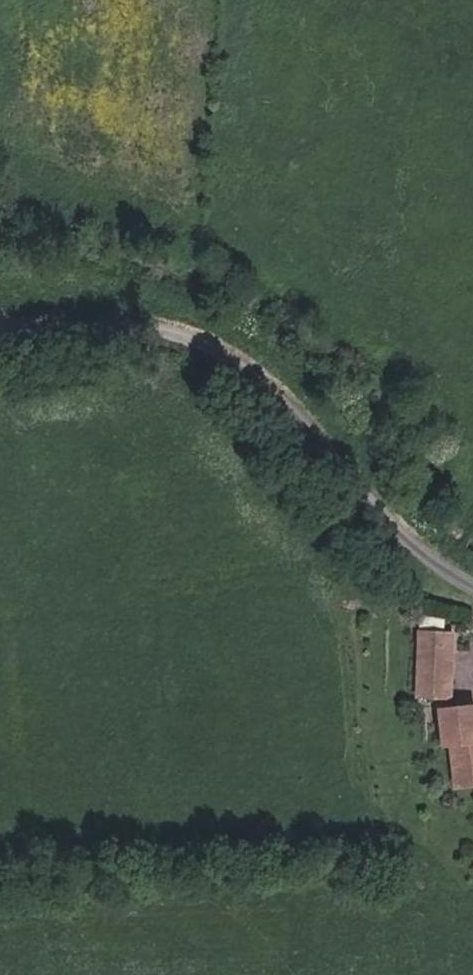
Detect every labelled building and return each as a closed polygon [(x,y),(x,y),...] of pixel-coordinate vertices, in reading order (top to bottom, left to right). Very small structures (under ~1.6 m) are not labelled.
[(460,632),(425,630),(422,691),(456,693),(460,632)] [(438,705),(441,737),(452,736),(456,779),(472,779),(472,701),(438,705)]
